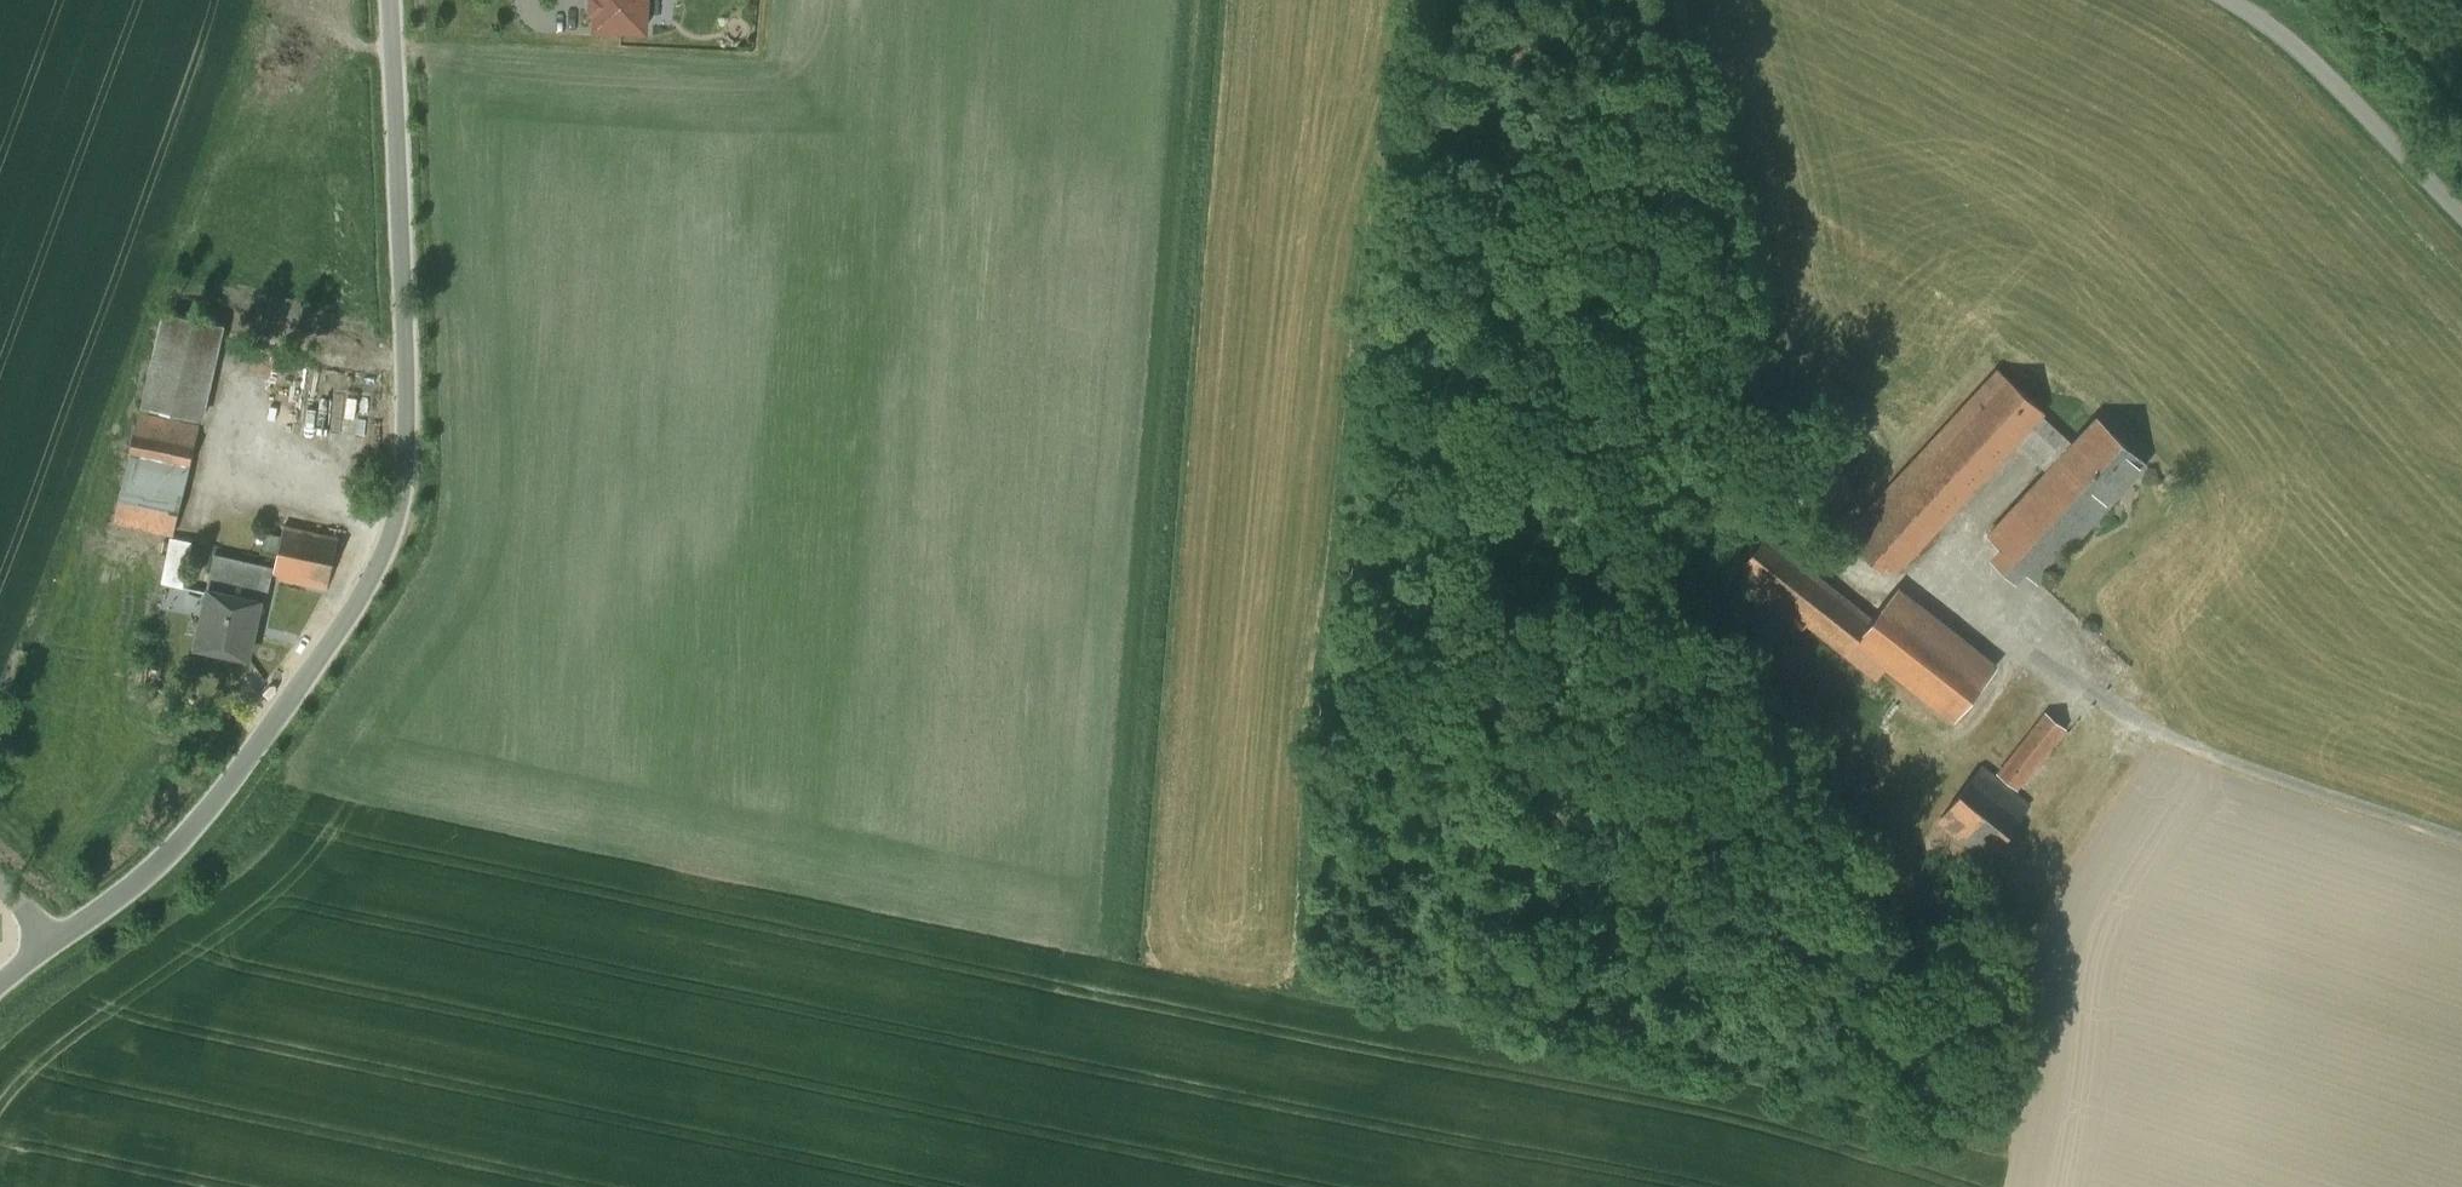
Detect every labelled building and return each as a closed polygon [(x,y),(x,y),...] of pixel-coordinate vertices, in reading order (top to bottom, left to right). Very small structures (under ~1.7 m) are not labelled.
[(646,0),(591,0),(590,13),(593,14),(592,28),(645,30),(646,0)] [(222,325),(164,312),(143,407),(201,420),(222,325)] [(2005,375),(1857,535),(1896,571),(2022,434),(2040,414),(2044,411),(2005,375)] [(2072,444),(2040,414),(2022,434),(2054,463),(2072,444)] [(198,429),(138,416),(129,458),(189,471),(198,429)] [(2054,463),(1988,535),(2037,581),(2145,464),(2096,418),(2072,444),(2054,463)] [(1833,450),(1803,462),(1823,512),(1853,499),(1833,450)] [(189,471),(129,458),(119,502),(180,514),(189,471)] [(180,514),(119,502),(115,522),(176,535),(180,514)] [(339,537),(287,526),(277,574),(328,584),(339,537)] [(1988,676),(1889,598),(1872,620),(1765,536),(1739,567),(1879,677),(1889,664),(1956,717),(1988,676)] [(191,541),(173,538),(163,582),(181,586),(191,541)] [(275,567),(216,555),(208,592),(211,593),(200,646),(243,655),(255,603),(268,606),(275,567)] [(2046,713),(1998,773),(2017,788),(2065,728),(2046,713)] [(2029,805),(1982,767),(1939,820),(1986,858),(2029,805)]
